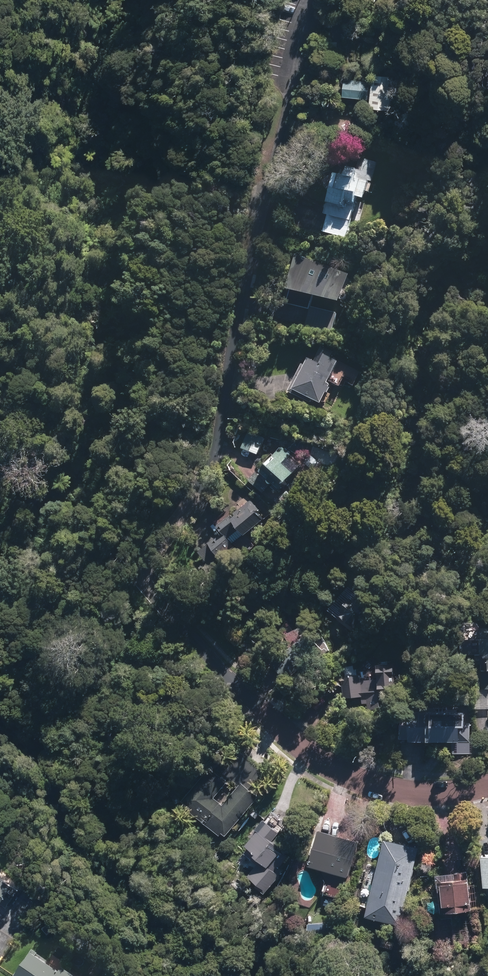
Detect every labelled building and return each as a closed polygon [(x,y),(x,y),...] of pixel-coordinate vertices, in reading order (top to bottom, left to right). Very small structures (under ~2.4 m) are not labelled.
[(391,77),(376,76),(374,105),(390,105),(391,77)] [(368,97),(369,82),(347,81),(346,95),(368,97)] [(365,185),(339,178),(326,230),(347,235),(358,194),(362,195),(365,185)] [(343,299),(350,276),(305,262),(298,285),(343,299)] [(335,316),(315,312),(311,325),(332,330),(335,316)] [(324,368),(311,362),(298,387),(321,399),(339,363),(329,358),(324,368)] [(281,451),(264,470),(282,486),(294,472),(283,463),(288,457),(281,451)] [(261,513),(252,503),(225,529),(234,538),(261,513)] [(236,548),(224,536),(213,547),(225,559),(236,548)] [(363,594),(344,616),(357,628),(377,606),(363,594)] [(311,635),(276,662),(287,677),(323,650),(311,635)] [(467,642),(467,653),(479,653),(480,678),(487,677),(487,641),(467,642)] [(395,666),(380,667),(382,695),(397,694),(395,666)] [(360,677),(347,678),(349,698),(361,697),(360,677)] [(460,740),(461,714),(415,714),(415,739),(460,740)] [(263,771),(245,756),(231,772),(249,787),(263,771)] [(256,795),(244,785),(226,807),(212,796),(225,781),(211,770),(188,798),(211,816),(208,820),(225,833),(256,795)] [(275,829),(266,822),(249,842),(270,859),(280,846),(269,837),(275,829)] [(357,842),(323,832),(313,864),(348,874),(357,842)] [(418,847),(388,839),(370,913),(400,920),(418,847)] [(262,862),(253,873),(261,880),(270,869),(262,862)] [(468,862),(442,864),(446,908),(471,906),(468,862)] [(0,874),(0,899),(3,901),(15,884),(0,874)] [(33,957),(20,975),(61,975),(33,957)]
